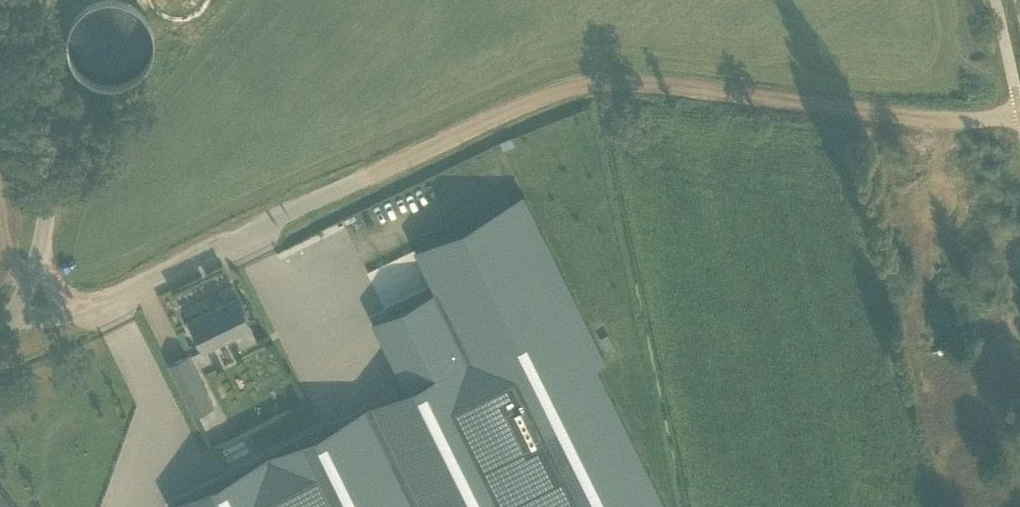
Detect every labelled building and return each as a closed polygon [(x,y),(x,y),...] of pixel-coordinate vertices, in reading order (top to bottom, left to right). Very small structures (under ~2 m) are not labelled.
[(368,407),(417,506),(666,506),(597,366),(606,362),(602,354),(595,340),(524,196),(461,227),(479,262),(432,285),(435,291),(385,315),(418,382),(405,388),(368,407)] [(189,330),(196,343),(199,341),(203,349),(233,334),(240,348),(257,340),(250,325),(237,298),(189,321),(193,329),(189,330)] [(169,364),(194,414),(213,405),(188,355),(169,364)] [(306,403),(281,413),(284,419),(309,409),(306,403)] [(168,505),(169,506),(417,506),(368,407),(168,505)] [(286,421),(293,434),(316,423),(309,410),(286,421)] [(0,492),(0,506),(12,506),(0,492)]
